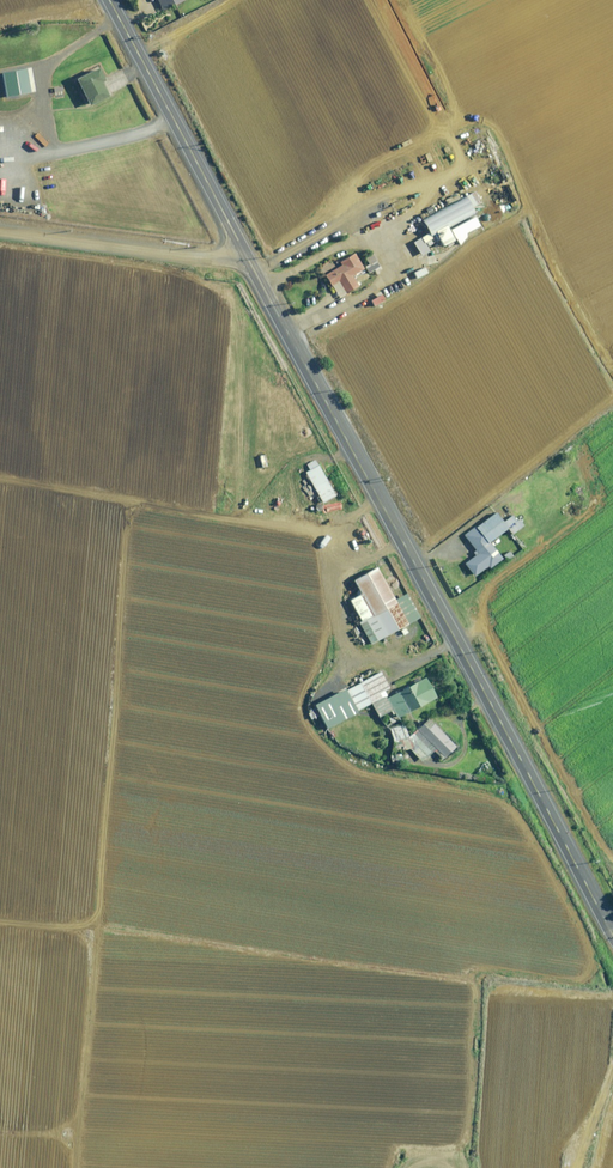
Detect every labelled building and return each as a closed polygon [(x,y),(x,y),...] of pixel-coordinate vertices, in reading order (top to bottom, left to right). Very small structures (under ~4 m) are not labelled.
[(162,8),(162,9),(181,0),(158,0),(162,8)] [(104,79),(104,77),(98,65),(75,77),(83,92),(82,93),(83,95),(84,94),(89,104),(108,94),(108,93),(109,93),(103,80),(104,79)] [(53,115),(37,118),(37,121),(34,121),(35,125),(37,125),(38,130),(51,129),(50,129),(55,128),(53,115)] [(448,227),(475,212),(472,207),(481,202),(475,190),(423,219),(430,232),(422,236),(426,245),(440,238),(443,245),(454,239),(450,231),(449,229),(448,227)] [(352,275),(364,268),(355,252),(340,261),(342,264),(325,274),(331,285),(332,284),(335,289),(339,297),(346,293),(345,292),(358,285),(352,275)] [(378,270),(381,268),(376,259),(377,259),(373,253),(365,258),(369,264),(365,266),(366,268),(368,271),(368,272),(374,269),(375,271),(376,274),(379,272),(378,270)] [(374,305),(384,299),(380,290),(375,293),(377,296),(371,300),(374,305)] [(335,495),(318,464),(315,459),(307,464),(310,469),(306,472),(307,474),(306,475),(308,479),(309,478),(319,496),(317,497),(320,502),(322,501),(323,502),(335,495)] [(490,568),(503,559),(490,541),(506,530),(508,532),(509,531),(507,529),(508,528),(513,534),(524,525),(521,521),(522,520),(520,518),(516,520),(509,511),(505,513),(508,518),(503,522),(496,512),(476,527),(475,526),(464,534),(476,550),(473,552),(475,555),(465,563),(474,576),(488,566),(490,568)] [(507,559),(513,556),(509,551),(504,555),(507,559)] [(361,594),(358,596),(350,600),(358,615),(355,617),(359,623),(360,622),(371,644),(401,628),(402,629),(401,630),(403,634),(408,632),(405,627),(404,628),(403,627),(408,624),(377,567),(353,580),(359,590),(361,594)] [(425,676),(400,690),(396,692),(387,697),(386,695),(387,695),(384,689),(390,686),(384,676),(381,670),(378,672),(347,689),(358,709),(371,702),(379,716),(386,712),(387,715),(389,714),(388,711),(391,709),(393,713),(395,712),(397,717),(436,696),(425,676)] [(335,723),(344,718),(357,711),(345,687),(315,703),(316,705),(326,725),(327,727),(335,723)] [(434,749),(438,754),(444,760),(454,750),(453,748),(456,745),(434,723),(433,723),(428,718),(409,736),(408,735),(404,736),(400,724),(389,728),(395,743),(397,748),(403,746),(404,749),(410,747),(421,759),(422,760),(423,759),(434,749)]
